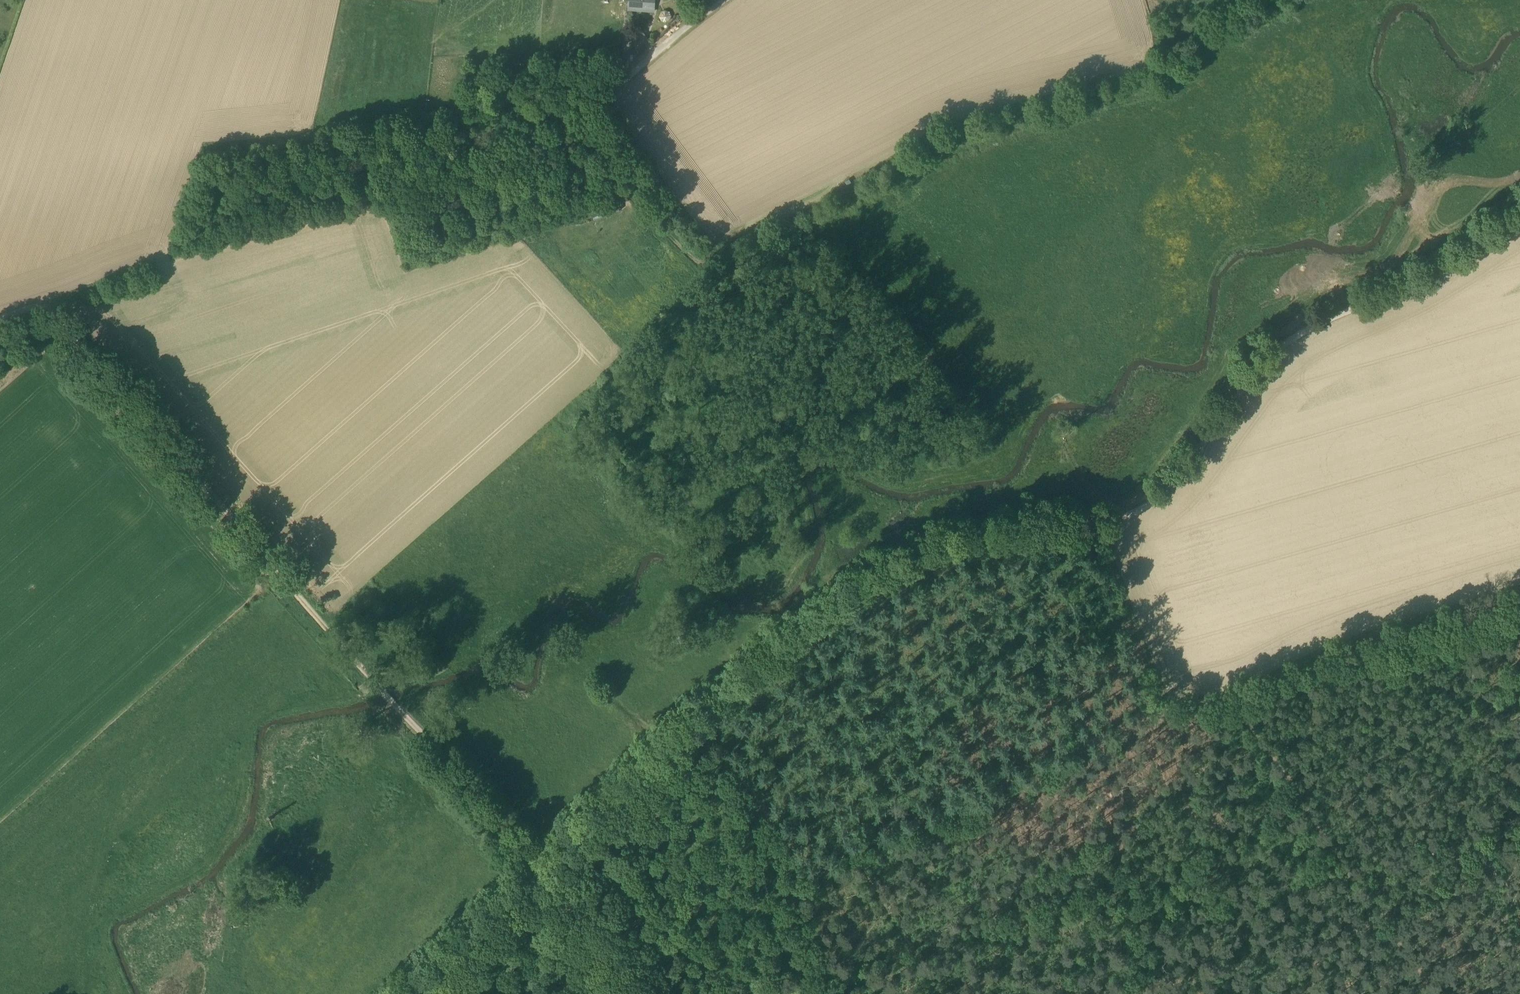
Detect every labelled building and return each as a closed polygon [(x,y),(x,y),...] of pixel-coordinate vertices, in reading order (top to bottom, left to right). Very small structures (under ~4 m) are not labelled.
[(632,35),(638,46),(650,40),(643,29),(632,35)] [(625,42),(624,54),(624,60),(631,61),(631,54),(632,55),(632,42),(625,42)] [(615,197),(601,202),(604,212),(618,207),(615,197)]
